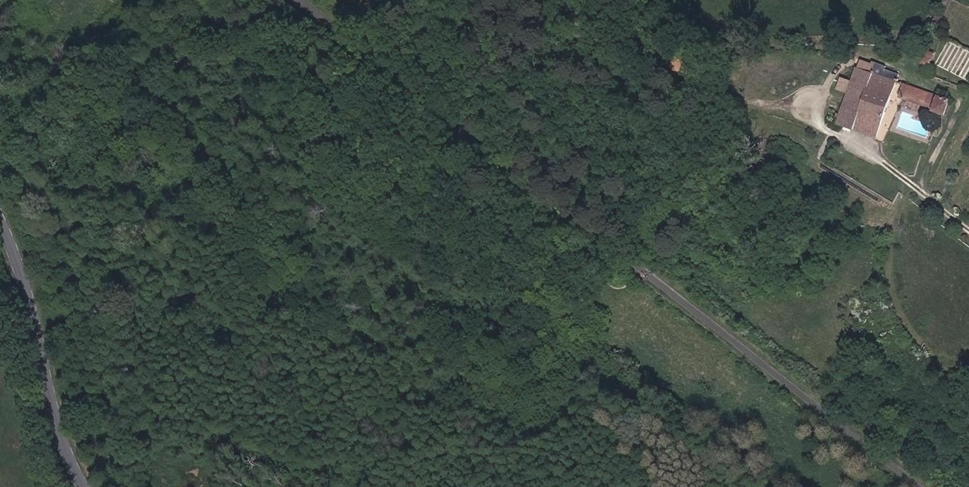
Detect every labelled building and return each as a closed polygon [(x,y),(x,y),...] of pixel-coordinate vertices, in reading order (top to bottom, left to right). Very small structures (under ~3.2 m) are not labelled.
[(934,54),(927,50),(922,61),(929,65),(934,54)] [(874,63),(862,59),(859,67),(897,81),(899,74),(886,69),(886,65),(875,60),(874,63)] [(836,120),(875,136),(897,81),(859,67),(857,66),(836,120)] [(659,77),(645,72),(642,82),(655,87),(659,77)] [(903,84),(899,95),(926,105),(930,94),(903,84)] [(938,97),(930,94),(926,105),(933,107),(931,112),(944,117),(950,101),(938,97)]
